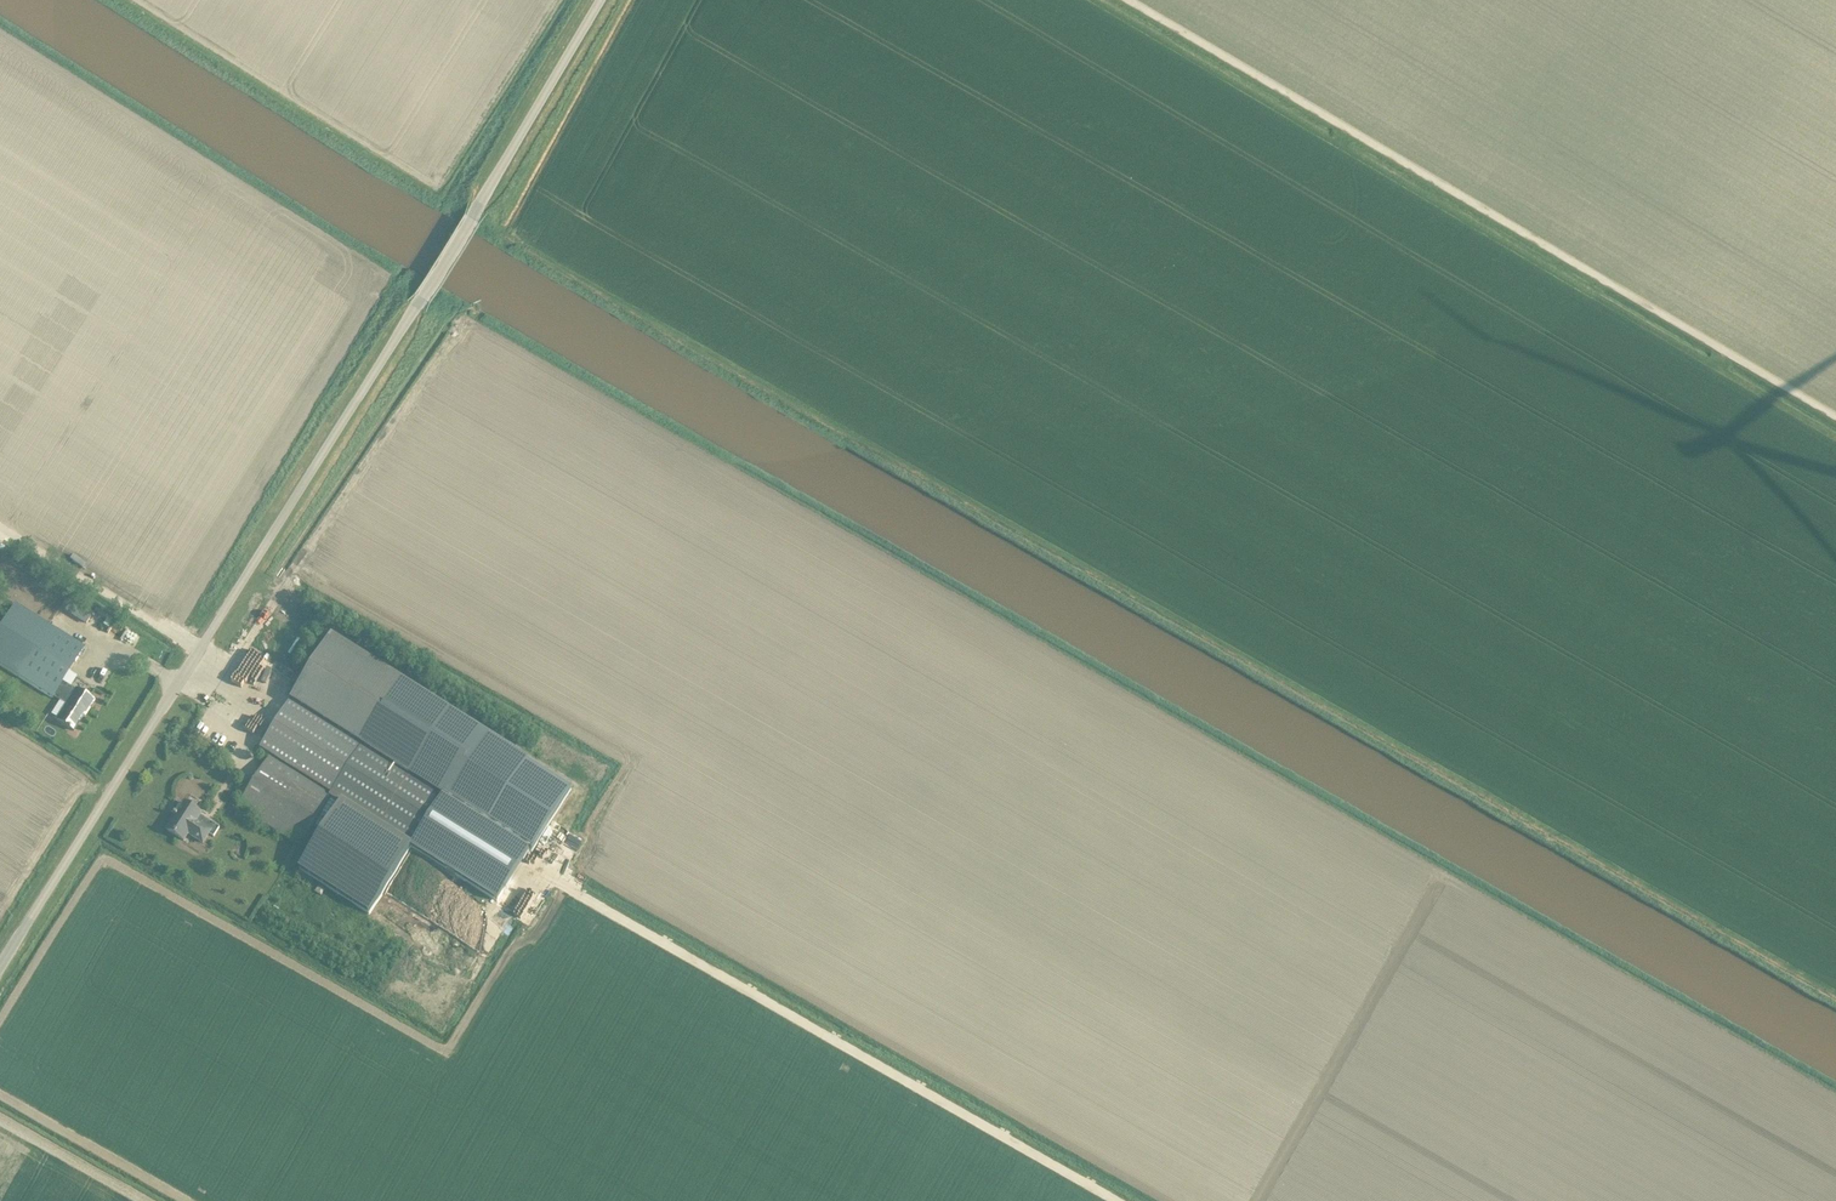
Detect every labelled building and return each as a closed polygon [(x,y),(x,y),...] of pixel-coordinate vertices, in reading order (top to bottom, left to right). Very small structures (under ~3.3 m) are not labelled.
[(15,604),(0,627),(0,664),(51,697),(52,695),(61,682),(83,647),(15,604)] [(329,637),(289,700),(290,700),(356,742),(357,742),(358,740),(396,679),(329,637)] [(236,664),(230,672),(244,681),(249,672),(236,664)] [(358,740),(405,770),(443,709),(396,679),(358,740)] [(61,682),(52,695),(65,703),(56,719),(67,726),(67,727),(68,729),(69,728),(73,730),(86,709),(87,710),(93,701),(75,689),(74,690),(61,682)] [(356,742),(290,700),(259,748),(270,755),(326,790),(356,742)] [(326,790),(325,792),(336,800),(337,799),(407,843),(439,792),(405,770),(358,740),(357,742),(356,742),(326,790)] [(270,755),(237,807),(293,842),(325,792),(326,790),(270,755)] [(195,761),(178,788),(191,796),(208,769),(195,761)] [(224,780),(213,772),(205,784),(216,792),(224,780)] [(159,825),(171,833),(176,825),(184,830),(184,831),(195,839),(201,829),(206,832),(212,823),(192,811),(193,809),(176,799),(175,800),(172,798),(166,808),(169,810),(159,825)] [(295,866),(364,910),(407,843),(337,799),(336,800),(295,866)]
